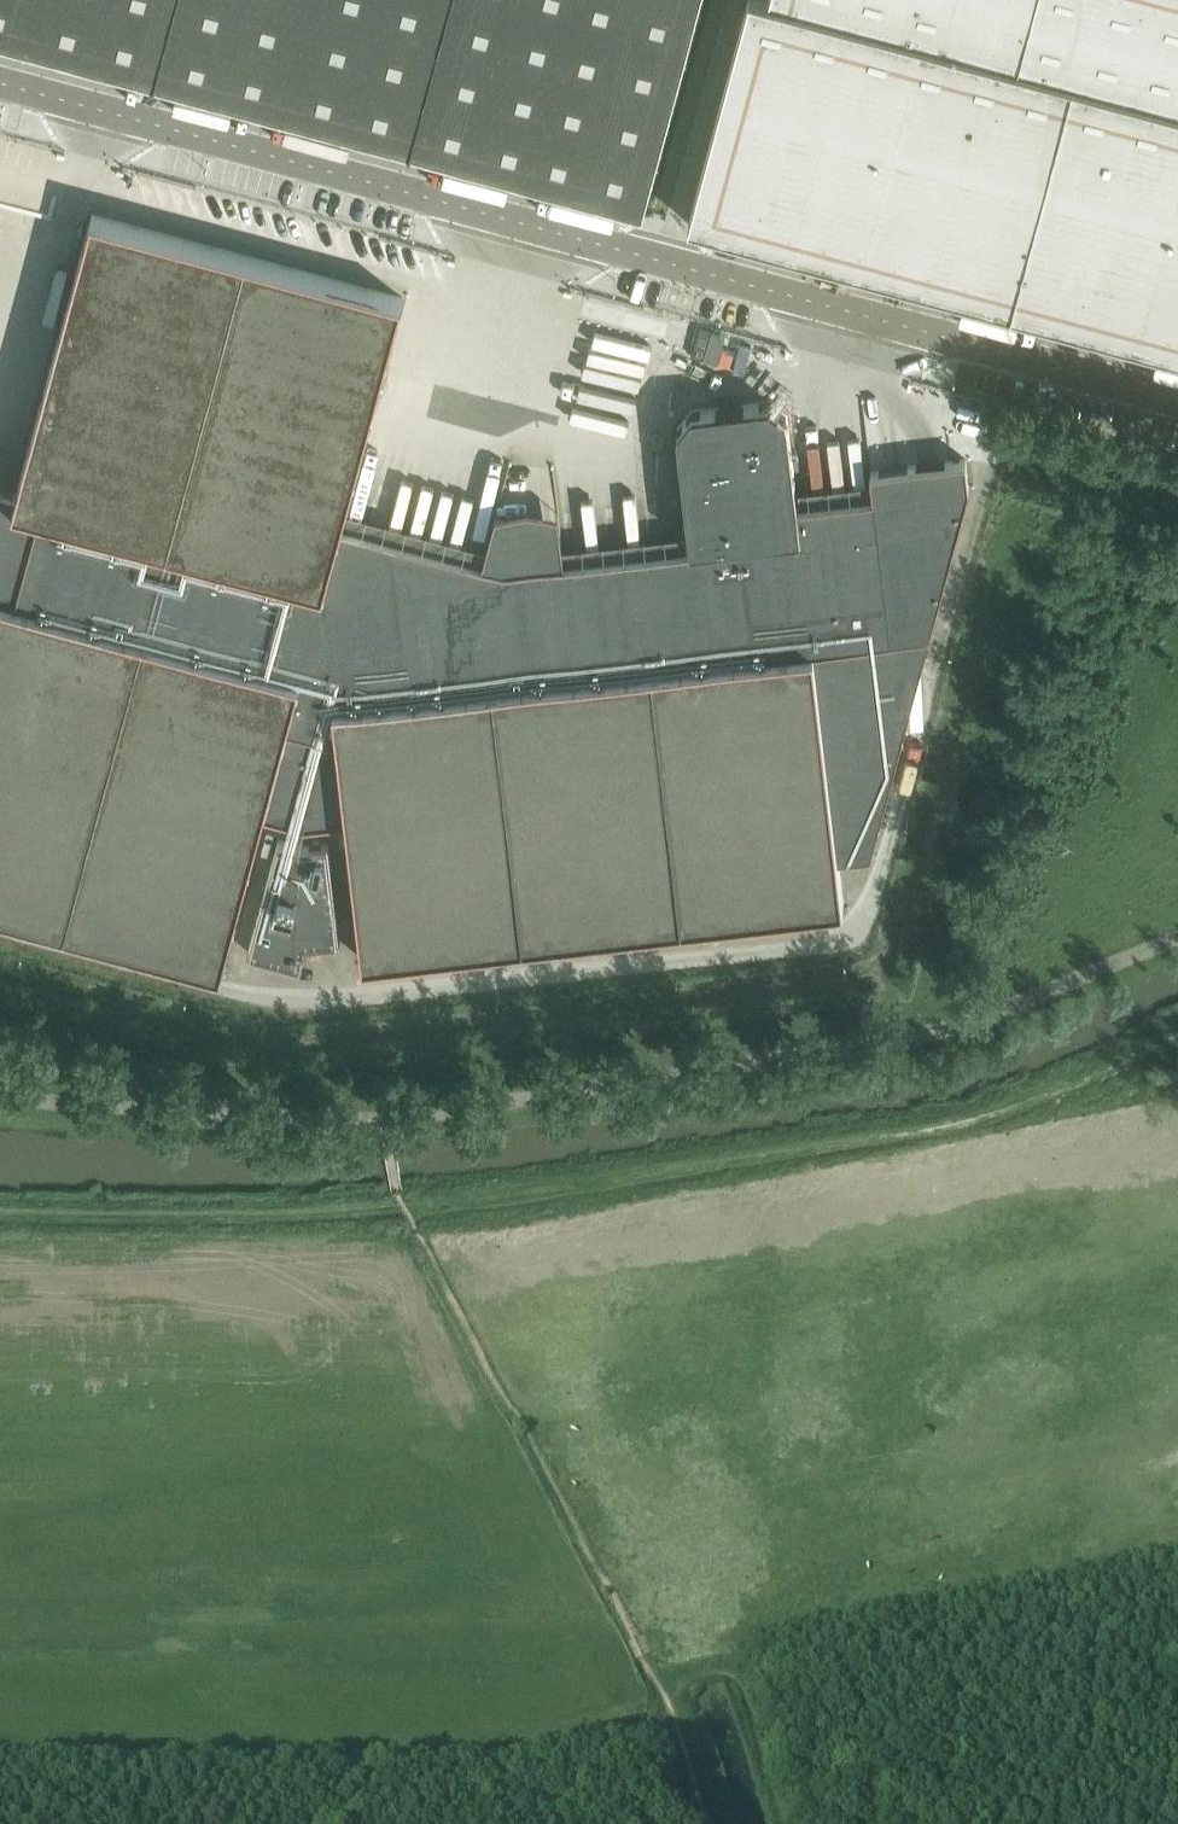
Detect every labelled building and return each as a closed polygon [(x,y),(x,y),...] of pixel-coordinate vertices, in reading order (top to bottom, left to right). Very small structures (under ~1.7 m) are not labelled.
[(155,74),(155,76),(157,77),(177,0),(0,0),(0,32),(155,74)] [(157,77),(158,75),(411,143),(410,145),(411,145),(451,0),(177,0),(157,77)] [(411,145),(413,146),(413,144),(644,206),(699,0),(451,0),(411,145)] [(689,223),(1177,355),(1177,0),(749,0),(689,223)] [(403,297),(93,214),(17,493),(0,488),(0,911),(221,971),(264,815),(305,825),(347,820),(363,960),(844,904),(839,856),(871,852),(904,731),(893,638),(930,633),(970,486),(966,459),(871,470),(874,496),(798,505),(788,415),(769,400),(693,409),(678,428),(692,548),(507,569),(342,525),(403,297)] [(279,840),(248,953),(301,966),(307,945),(340,941),(329,843),(303,846),(279,840)]
